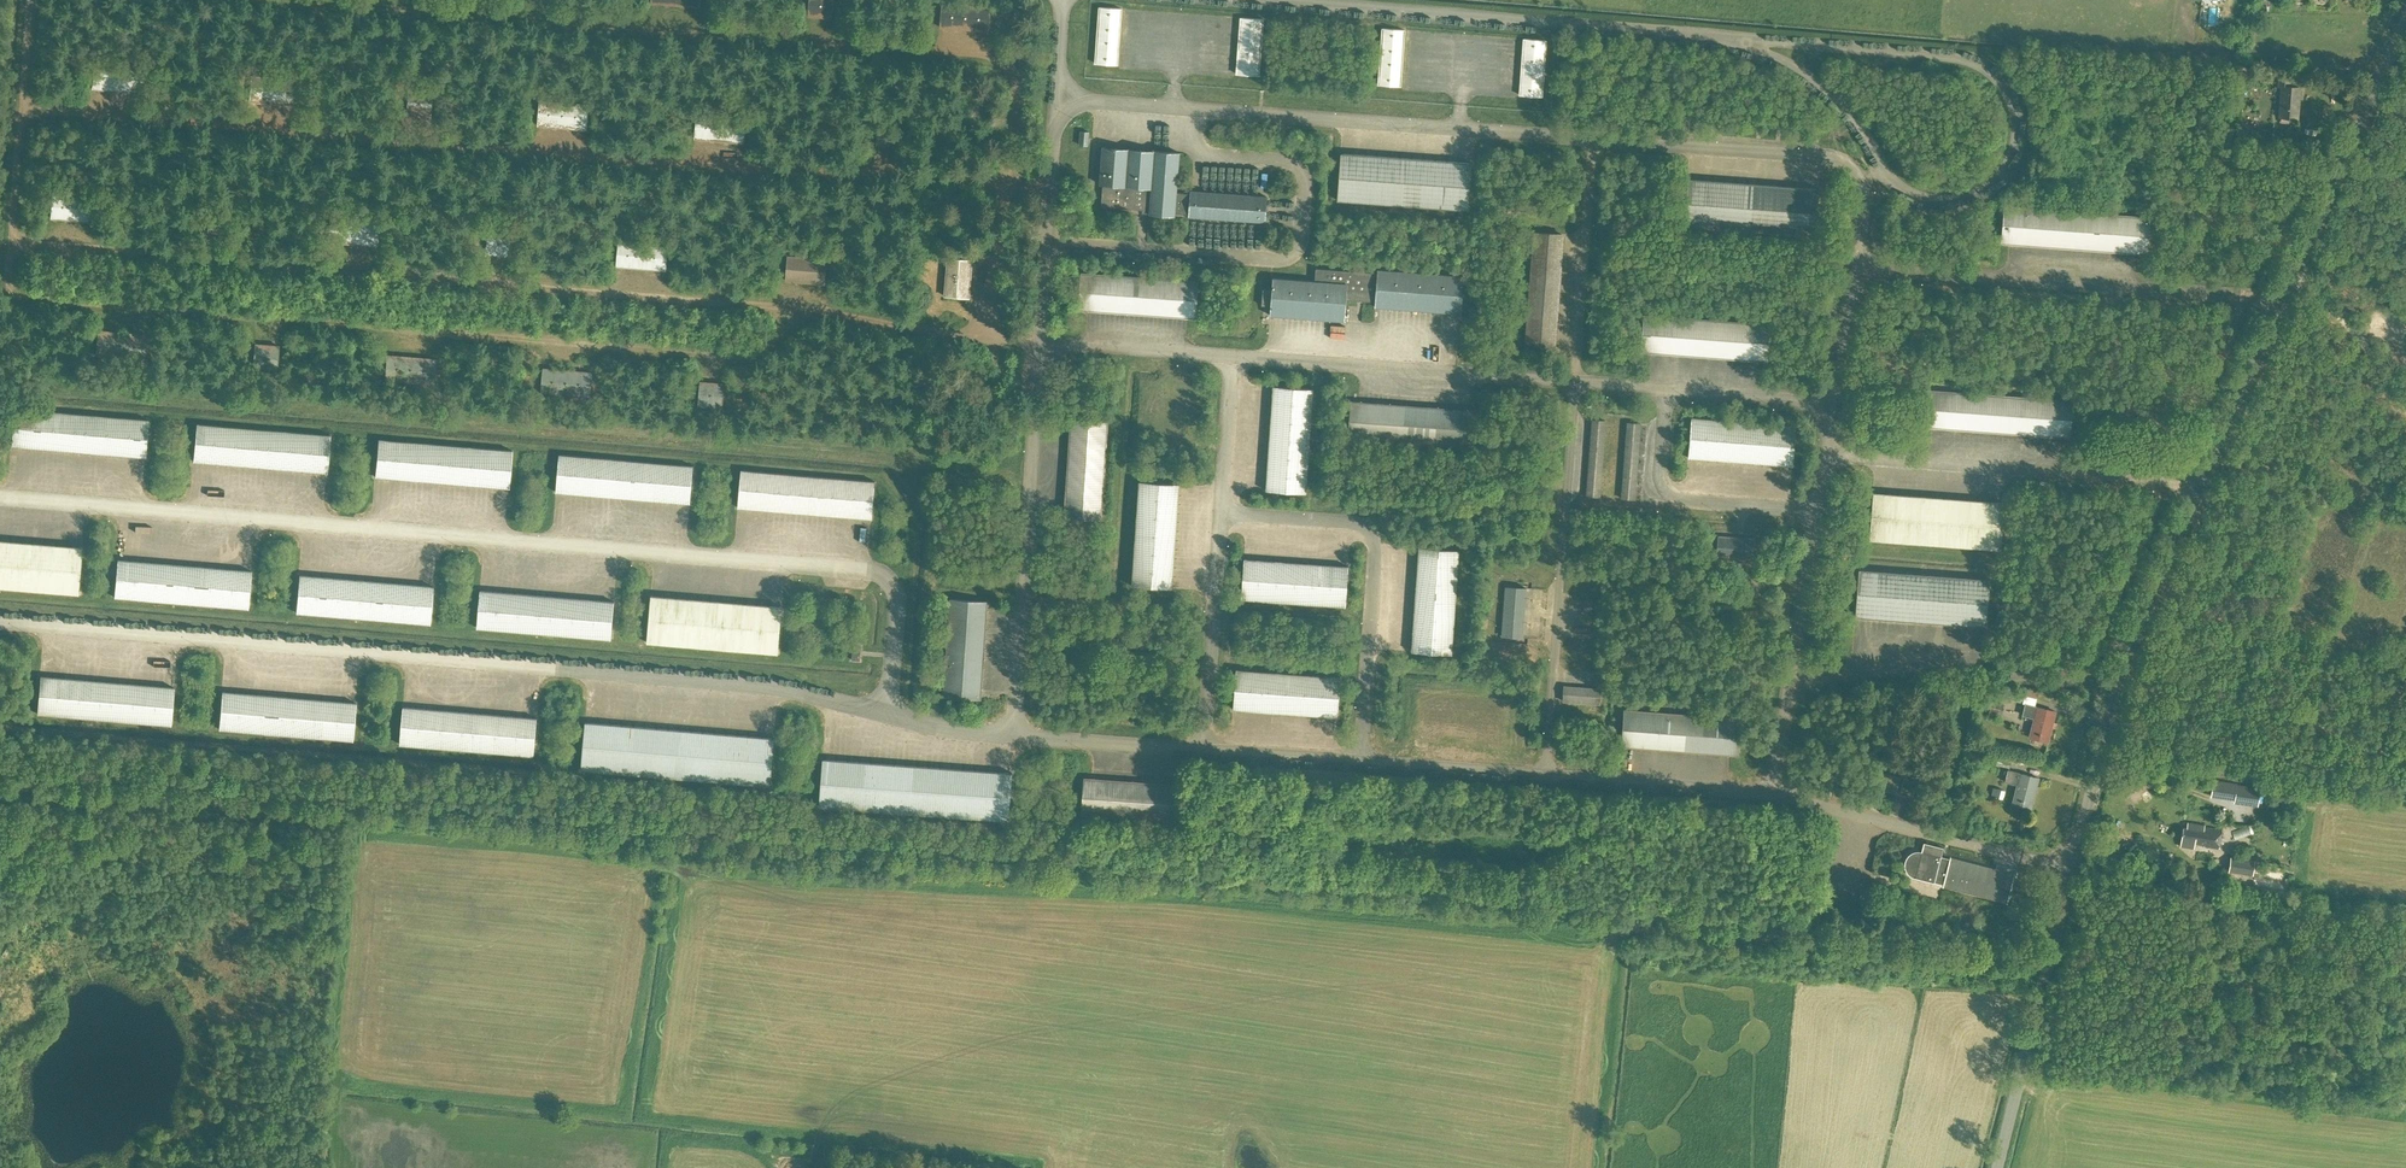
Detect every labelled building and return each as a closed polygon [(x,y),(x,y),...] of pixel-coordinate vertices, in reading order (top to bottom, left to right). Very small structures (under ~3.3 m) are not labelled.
[(808,15),(832,17),(833,0),(809,0),(808,15)] [(972,29),(974,29),(977,30),(981,30),(986,30),(989,30),(991,6),(942,2),(940,26),(942,27),(945,27),(947,27),(954,28),(957,28),(959,28),(969,29),(972,29)] [(1121,8),(1099,6),(1095,63),(1117,65),(1121,8)] [(1262,19),(1239,18),(1235,73),(1258,75),(1262,19)] [(1382,28),(1378,84),(1400,86),(1404,29),(1382,28)] [(1520,95),(1541,96),(1545,40),(1524,38),(1520,95)] [(138,92),(140,92),(143,68),(94,64),(92,88),(94,88),(99,88),(106,89),(111,89),(121,90),(126,91),(133,91),(138,92)] [(278,103),(283,103),(290,104),(295,104),(298,105),(300,81),(251,77),(249,101),(251,101),(256,101),(261,102),(263,102),(268,102),(278,103)] [(2301,87),(2291,86),(2291,80),(2279,79),(2279,86),(2281,86),(2279,116),(2299,118),(2301,87)] [(433,116),(435,92),(410,90),(409,115),(433,116)] [(567,127),(572,127),(579,128),(584,128),(587,129),(589,105),(540,101),(538,125),(540,125),(545,125),(547,125),(552,126),(557,126),(567,127)] [(710,139),(714,139),(724,140),(729,140),(734,141),(736,141),(741,142),(744,142),(746,118),(697,114),(695,138),(697,138),(701,138),(702,138),(705,138),(710,139)] [(891,130),(878,128),(876,144),(889,146),(891,130)] [(1080,131),(1079,144),(1088,145),(1089,131),(1080,131)] [(1188,213),(1188,216),(1265,222),(1267,196),(1190,191),(1190,193),(1176,192),(1179,152),(1102,146),(1099,184),(1105,184),(1104,192),(1102,192),(1101,206),(1142,209),(1142,206),(1150,206),(1149,213),(1174,215),(1175,212),(1188,213)] [(1471,162),(1459,161),(1340,153),(1337,199),(1468,209),(1471,162)] [(1818,188),(1690,179),(1687,178),(1684,225),(1815,235),(1818,188)] [(79,220),(84,220),(90,221),(92,221),(96,221),(99,221),(101,197),(52,193),(50,217),(53,217),(54,218),(57,218),(60,218),(65,218),(70,219),(79,220)] [(2148,217),(2032,208),(2003,206),(2001,242),(2146,252),(2148,217)] [(224,217),(211,216),(209,233),(222,234),(224,217)] [(369,244),(374,245),(376,245),(378,221),(330,217),(327,241),(330,241),(335,241),(339,242),(342,242),(346,242),(347,242),(351,243),(357,243),(362,244),(369,244)] [(513,232),(489,230),(488,256),(512,258),(513,232)] [(1527,342),(1553,344),(1561,234),(1535,232),(1527,342)] [(663,269),(665,269),(667,245),(618,241),(616,265),(619,265),(622,266),(624,266),(631,267),(636,267),(646,268),(651,268),(658,269),(661,269),(663,269)] [(787,264),(786,271),(786,276),(785,280),(795,280),(800,281),(805,281),(824,283),(825,280),(825,275),(826,267),(826,262),(826,259),(807,257),(787,256),(787,259),(787,264)] [(971,259),(948,257),(944,295),(968,297),(971,259)] [(1374,306),(1460,313),(1463,275),(1377,269),(1377,272),(1315,268),(1315,280),(1273,277),(1272,289),(1262,289),(1261,305),(1270,305),(1270,315),(1344,320),(1345,299),(1375,301),(1374,306)] [(1079,308),(1192,316),(1195,317),(1197,281),(1081,273),(1079,308)] [(1641,350),(1764,359),(1766,360),(1769,324),(1643,315),(1641,350)] [(112,331),(105,331),(100,330),(97,330),(95,354),(144,358),(146,334),(144,334),(139,334),(131,333),(127,332),(121,332),(117,332),(112,331)] [(278,344),(254,343),(252,369),(276,370),(278,344)] [(389,355),(386,354),(384,379),(433,383),(435,359),(432,358),(430,358),(428,358),(424,358),(420,357),(418,357),(416,357),(406,356),(402,356),(401,356),(399,356),(394,355),(391,355),(389,355)] [(546,368),(543,368),(541,392),(590,396),(592,372),(591,372),(589,372),(585,371),(577,371),(572,370),(563,370),(558,369),(551,369),(546,368)] [(708,382),(703,382),(700,381),(698,405),(722,407),(724,383),(721,383),(718,383),(716,383),(711,382),(708,382)] [(1265,490),(1305,493),(1313,388),(1273,386),(1265,490)] [(2071,400),(1926,389),(1924,425),(2068,436),(2071,400)] [(1348,437),(1406,441),(1474,446),(1476,410),(1351,401),(1348,437)] [(148,419),(14,408),(11,445),(144,457),(148,419)] [(1691,417),(1688,457),(1792,465),(1795,425),(1691,417)] [(1065,509),(1065,513),(1064,516),(1072,516),(1100,518),(1107,421),(1071,419),(1071,422),(1071,423),(1071,426),(1068,464),(1065,509)] [(1592,419),(1587,495),(1586,495),(1599,496),(1605,420),(1592,419)] [(1634,499),(1640,423),(1627,422),(1622,498),(1634,499)] [(329,434),(196,423),(192,461),(326,472),(329,434)] [(374,476),(508,487),(511,450),(377,438),(374,476)] [(691,463),(557,452),(554,490),(688,501),(691,463)] [(871,479),(739,467),(735,505),(868,516),(871,479)] [(1131,585),(1171,588),(1179,484),(1139,481),(1131,585)] [(2003,502),(1872,492),(1869,539),(2000,549),(2003,502)] [(1716,556),(1742,558),(1752,558),(1753,538),(1717,535),(1716,556)] [(0,540),(0,587),(77,593),(81,547),(0,540)] [(1411,651),(1451,654),(1458,549),(1418,547),(1411,651)] [(1241,598),(1345,606),(1348,566),(1243,558),(1241,598)] [(251,609),(254,572),(120,561),(117,598),(251,609)] [(1854,616),(1985,625),(1989,579),(1858,569),(1854,616)] [(433,625),(436,588),(302,576),(299,614),(433,625)] [(1522,637),(1525,588),(1526,587),(1505,586),(1504,598),(1503,610),(1501,635),(1522,637)] [(480,590),(477,627),(546,633),(554,634),(608,638),(611,639),(614,601),(480,590)] [(654,595),(651,595),(647,642),(778,653),(781,606),(779,606),(778,606),(769,605),(768,605),(767,605),(763,604),(757,604),(755,604),(747,603),(746,603),(744,603),(737,602),(734,602),(733,602),(732,602),(729,602),(723,601),(721,601),(712,600),(711,600),(709,600),(703,599),(700,599),(699,599),(698,599),(695,599),(688,598),(686,598),(685,598),(677,597),(676,597),(675,597),(670,597),(665,596),(663,596),(654,595)] [(978,700),(987,602),(952,599),(944,697),(978,700)] [(851,659),(859,660),(861,646),(853,646),(851,659)] [(1235,669),(1233,709),(1337,716),(1340,676),(1235,669)] [(2010,678),(2025,678),(2025,671),(2010,670),(2010,678)] [(173,727),(177,689),(42,678),(39,715),(173,727)] [(1600,688),(1579,687),(1563,686),(1562,700),(1598,703),(1600,688)] [(218,728),(352,740),(355,702),(221,691),(218,728)] [(2024,695),(2007,691),(2005,698),(2022,702),(2024,695)] [(1992,700),(1989,711),(2000,714),(2003,704),(1992,700)] [(2024,714),(2035,717),(2030,736),(2049,741),(2056,712),(2026,704),(2024,714)] [(535,758),(538,720),(404,709),(401,747),(535,758)] [(1621,745),(1623,745),(1737,754),(1740,718),(1624,709),(1621,745)] [(774,738),(585,721),(581,771),(771,785),(774,738)] [(2010,760),(1995,756),(1994,756),(1992,763),(2009,767),(2010,760)] [(1012,772),(822,758),(819,806),(1008,820),(1012,772)] [(2032,808),(2040,779),(2009,770),(2006,781),(2018,784),(2013,803),(2032,808)] [(1875,787),(1895,791),(1899,776),(1879,771),(1875,787)] [(1900,793),(1911,796),(1915,781),(1904,777),(1900,793)] [(1179,821),(1182,785),(1084,778),(1082,814),(1179,821)] [(2236,785),(2234,803),(2258,806),(2261,788),(2236,785)] [(2002,798),(2004,790),(1994,788),(1993,793),(1992,798),(1999,800),(2000,797),(2002,798)] [(2219,850),(2222,831),(2205,828),(2205,827),(2188,824),(2187,830),(2183,829),(2181,847),(2195,850),(2195,846),(2219,850)] [(1923,842),(1922,845),(1922,846),(1922,848),(1921,850),(1921,851),(1919,850),(1918,850),(1916,850),(1914,851),(1913,851),(1911,852),(1910,852),(1909,853),(1908,855),(1907,856),(1906,857),(1905,859),(1905,860),(1904,862),(1904,863),(1904,865),(1904,866),(1905,868),(1905,869),(1906,871),(1907,872),(1908,873),(1909,874),(1910,875),(1911,876),(1913,876),(1914,877),(1928,880),(1932,881),(1934,882),(1934,880),(1942,883),(1942,886),(1943,885),(2006,901),(2006,902),(2008,894),(2010,895),(2011,891),(2009,890),(2013,877),(2014,872),(2013,872),(2013,873),(2013,874),(2005,872),(2006,866),(1999,864),(1996,863),(1995,868),(1950,857),(1950,856),(1949,856),(1949,859),(1940,857),(1941,853),(1943,847),(1923,842)] [(2230,858),(2228,870),(2252,873),(2254,861),(2247,861),(2247,860),(2230,858)] [(1933,922),(1926,921),(1924,930),(1930,931),(1933,922)]
